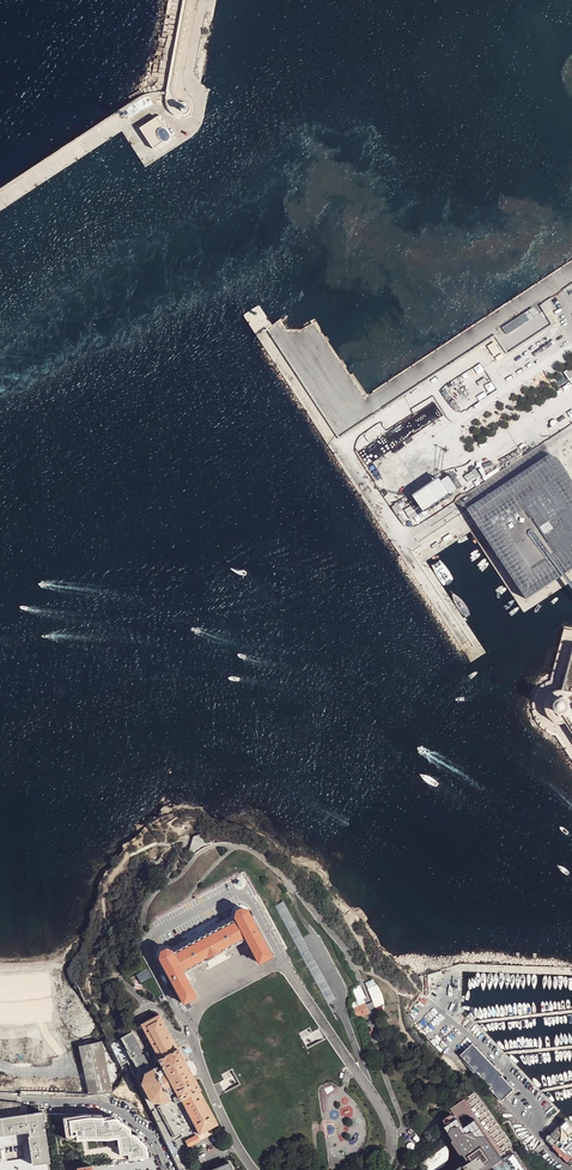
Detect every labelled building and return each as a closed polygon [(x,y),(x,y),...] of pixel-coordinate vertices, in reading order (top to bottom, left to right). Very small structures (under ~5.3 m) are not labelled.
[(167,86),(171,85),(172,82),(187,0),(183,0),(167,86)] [(173,115),(176,112),(177,113),(179,115),(182,116),(185,115),(188,114),(188,113),(189,111),(189,108),(188,105),(186,103),(183,101),(180,101),(178,102),(176,101),(173,98),(171,94),(171,90),(171,85),(167,86),(165,93),(165,95),(165,98),(165,103),(167,108),(169,112),(173,115)] [(138,100),(141,99),(148,96),(155,95),(161,95),(165,95),(165,93),(161,93),(154,93),(151,93),(144,95),(137,99),(109,117),(53,154),(0,189),(0,191),(138,100)] [(121,113),(120,113),(126,122),(139,112),(149,107),(143,99),(148,107),(139,112),(126,122),(121,113)] [(139,112),(148,107),(143,99),(121,113),(126,122),(139,112)] [(145,125),(142,127),(154,146),(169,136),(170,137),(171,136),(167,130),(166,131),(164,128),(165,127),(164,126),(163,127),(161,124),(162,123),(162,122),(161,123),(157,117),(145,125)] [(142,127),(145,125),(144,124),(143,124),(141,124),(140,125),(139,126),(139,127),(139,128),(139,129),(153,149),(163,143),(171,138),(170,137),(169,136),(154,146),(142,127)] [(514,321),(503,328),(507,335),(537,315),(535,311),(531,314),(529,311),(518,319),(515,322),(514,321)] [(494,342),(488,346),(494,356),(500,352),(494,342)] [(471,516),(527,601),(567,574),(571,571),(571,483),(560,464),(559,464),(559,463),(558,463),(557,462),(556,462),(555,462),(554,462),(553,462),(553,463),(475,514),(471,516)] [(421,502),(403,513),(408,521),(426,510),(421,502)] [(421,526),(434,519),(429,511),(417,519),(421,526)] [(557,733),(555,732),(550,730),(545,728),(541,724),(538,719),(536,714),(535,709),(536,703),(537,698),(540,693),(544,689),(548,686),(553,684),(566,632),(571,633),(571,631),(570,630),(564,629),(562,635),(551,681),(548,683),(543,686),(539,690),(536,695),(534,700),(533,706),(533,708),(533,712),(535,717),(536,720),(539,726),(543,730),(548,733),(550,734),(556,735),(571,758),(571,760),(571,755),(557,733)] [(565,722),(561,723),(557,722),(553,720),(550,717),(548,713),(547,709),(547,705),(548,700),(551,697),(554,694),(558,692),(562,691),(571,656),(571,645),(560,689),(559,689),(554,691),(550,693),(547,697),(545,701),(544,705),(544,710),(545,714),(548,718),(551,722),(555,724),(560,725),(564,725),(571,737),(571,732),(565,722)] [(552,705),(560,717),(563,715),(566,719),(569,717),(571,715),(571,708),(566,700),(564,697),(552,705)] [(284,900),(277,903),(287,925),(294,922),(284,900)] [(188,940),(174,947),(166,945),(158,949),(157,957),(159,957),(159,958),(183,1003),(196,996),(184,972),(207,960),(207,961),(209,965),(206,967),(207,970),(231,957),(230,954),(226,956),(223,952),(223,951),(246,939),(259,963),(272,956),(248,910),(249,907),(242,904),(232,909),(231,917),(217,924),(216,922),(220,920),(218,917),(182,936),(183,939),(187,938),(188,940)] [(57,970),(50,972),(53,984),(60,983),(57,970)] [(365,997),(360,985),(352,990),(355,998),(357,1001),(351,1003),(357,1017),(367,1013),(361,999),(365,997)] [(200,1134),(214,1127),(218,1125),(199,1090),(200,1090),(195,1080),(195,1079),(193,1077),(191,1071),(190,1069),(188,1067),(185,1062),(184,1058),(179,1049),(178,1049),(159,1015),(142,1024),(160,1059),(160,1060),(161,1063),(164,1068),(155,1068),(154,1069),(146,1072),(145,1074),(143,1082),(143,1083),(144,1086),(147,1091),(148,1092),(151,1099),(152,1100),(162,1103),(163,1103),(164,1102),(170,1099),(171,1098),(169,1094),(176,1090),(181,1100),(182,1099),(196,1126),(200,1134)] [(133,1032),(123,1037),(129,1050),(127,1050),(132,1059),(134,1059),(140,1070),(150,1065),(133,1032)] [(111,1044),(121,1065),(122,1065),(126,1063),(115,1042),(111,1044)] [(109,1076),(102,1043),(80,1047),(88,1081),(109,1076)] [(474,1044),(462,1054),(491,1085),(490,1087),(502,1099),(515,1088),(500,1072),(474,1044)] [(122,1065),(129,1081),(134,1079),(136,1078),(135,1075),(128,1061),(126,1063),(122,1065)] [(123,1079),(122,1083),(123,1086),(130,1083),(129,1081),(122,1065),(121,1065),(123,1069),(124,1074),(123,1079)] [(0,1075),(0,1092),(22,1094),(22,1092),(22,1088),(23,1079),(0,1075)] [(109,1076),(88,1081),(88,1083),(88,1084),(93,1084),(95,1092),(91,1093),(91,1094),(91,1095),(109,1094),(112,1089),(109,1076)] [(49,1080),(23,1079),(22,1088),(27,1088),(26,1092),(49,1093),(49,1080)] [(144,1105),(137,1086),(133,1088),(131,1084),(135,1082),(134,1079),(129,1081),(130,1083),(123,1086),(120,1086),(117,1089),(114,1092),(109,1094),(111,1096),(117,1098),(120,1097),(135,1102),(137,1104),(144,1105)] [(68,1080),(49,1080),(49,1093),(67,1093),(68,1080)] [(196,1126),(182,1099),(181,1100),(176,1090),(169,1094),(171,1098),(172,1099),(171,1099),(170,1099),(164,1102),(164,1104),(160,1106),(163,1111),(164,1113),(166,1114),(171,1112),(175,1119),(172,1121),(171,1121),(170,1123),(170,1125),(173,1133),(174,1134),(176,1136),(178,1136),(180,1135),(196,1126)] [(475,1092),(452,1107),(458,1117),(433,1134),(436,1138),(439,1143),(452,1135),(470,1161),(465,1165),(464,1163),(454,1169),(514,1169),(503,1153),(512,1147),(475,1092)] [(1,1102),(1,1113),(21,1114),(21,1106),(21,1104),(1,1102)] [(150,1123),(154,1123),(144,1105),(137,1104),(141,1116),(146,1121),(150,1123)] [(21,1114),(38,1112),(38,1107),(21,1106),(21,1114)] [(28,1130),(28,1131),(29,1135),(33,1164),(46,1162),(40,1114),(40,1112),(38,1112),(21,1114),(0,1117),(0,1134),(28,1130)] [(111,1114),(63,1114),(67,1140),(73,1139),(74,1141),(114,1134),(114,1138),(119,1138),(121,1150),(122,1150),(123,1155),(148,1151),(146,1142),(140,1143),(138,1135),(131,1136),(129,1127),(122,1122),(113,1124),(111,1114)] [(548,1137),(548,1138),(552,1142),(551,1143),(571,1164),(571,1124),(567,1119),(554,1131),(559,1135),(556,1138),(551,1134),(549,1133),(548,1134),(547,1135),(548,1137)] [(217,1132),(214,1127),(200,1134),(198,1135),(201,1140),(217,1132)] [(33,1164),(29,1135),(28,1131),(28,1130),(0,1134),(0,1169),(47,1169),(46,1162),(33,1164)] [(188,1147),(201,1141),(201,1140),(198,1135),(186,1141),(188,1146),(188,1147)] [(439,1143),(436,1138),(425,1146),(431,1155),(443,1148),(439,1143)]
